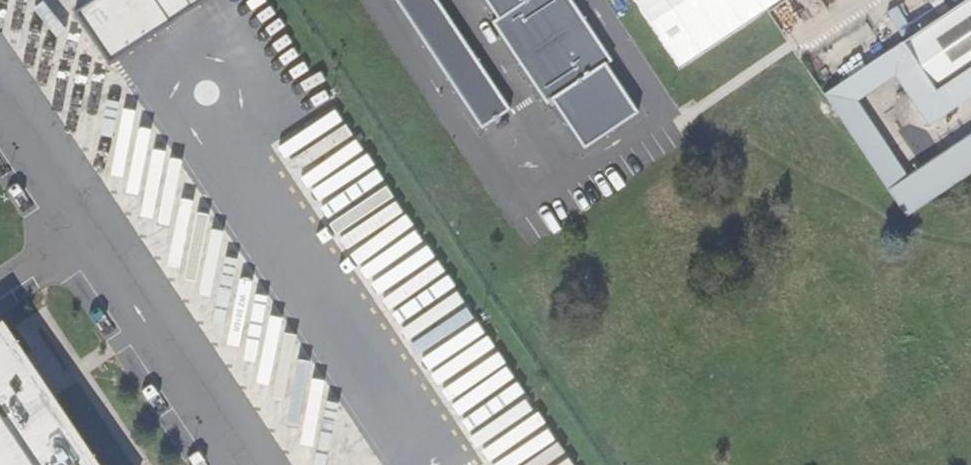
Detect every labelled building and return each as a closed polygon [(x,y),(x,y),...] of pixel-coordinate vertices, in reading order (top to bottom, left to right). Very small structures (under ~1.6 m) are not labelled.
[(207,0),(93,0),(74,13),(109,65),(207,0)] [(483,129),(513,109),(441,0),(398,0),(483,129)] [(563,0),(488,0),(584,147),(637,112),(563,0)] [(682,68),(785,0),(636,0),(682,68)] [(970,69),(970,0),(968,0),(902,44),(935,93),(970,69)] [(935,93),(902,44),(826,94),(905,217),(970,173),(970,134),(908,175),(859,103),(895,78),(929,126),(970,99),(970,69),(935,93)] [(0,329),(0,464),(91,464),(0,329)]
